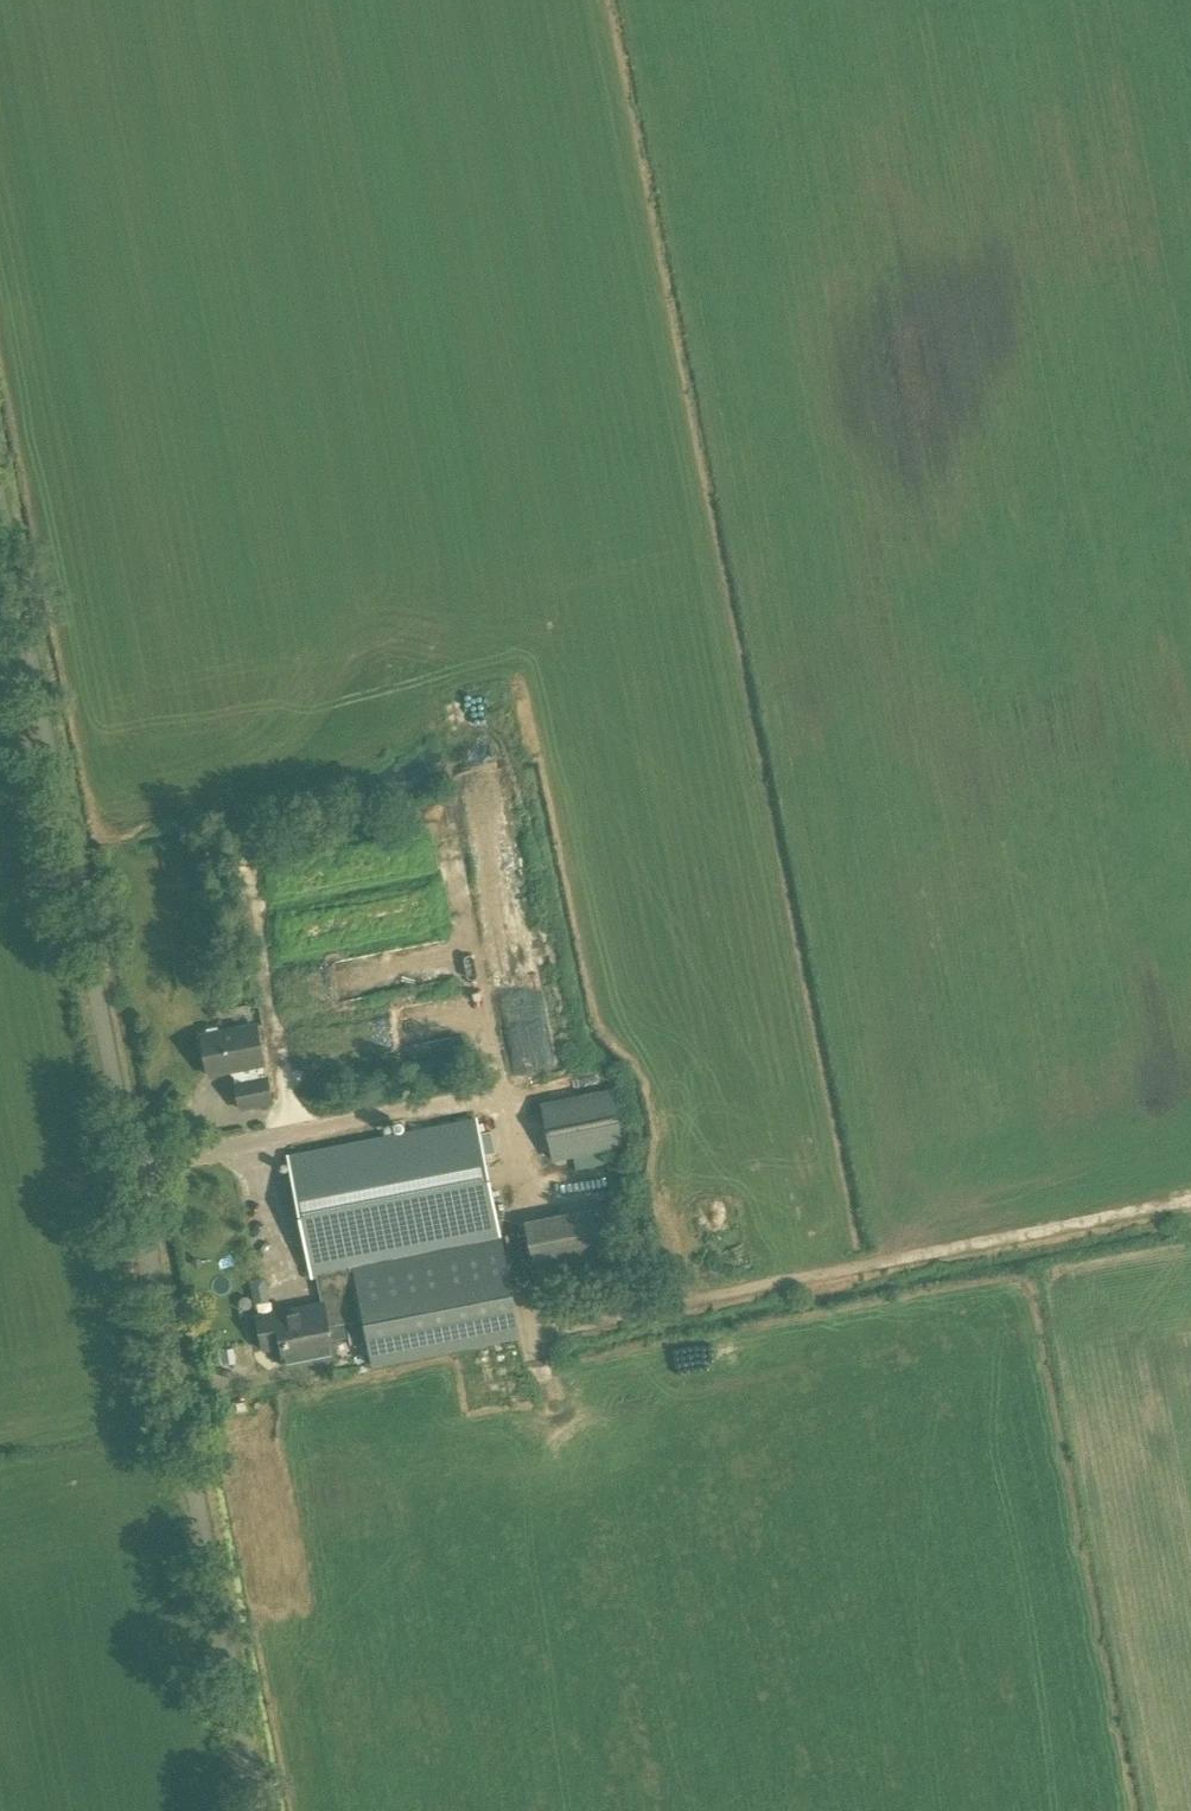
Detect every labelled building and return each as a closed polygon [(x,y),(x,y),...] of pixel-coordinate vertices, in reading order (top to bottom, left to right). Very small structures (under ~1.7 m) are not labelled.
[(265,1065),(257,1026),(222,1033),(217,1028),(207,1030),(205,1036),(201,1037),(209,1076),(239,1070),(242,1084),(236,1085),(241,1109),(272,1103),(268,1079),(266,1079),(263,1065),(265,1065)] [(552,1162),(625,1147),(613,1089),(541,1103),(552,1162)] [(279,1335),(328,1327),(344,1324),(360,1321),(350,1271),(353,1270),(372,1368),(522,1338),(501,1241),(477,1120),(289,1157),(313,1278),(317,1277),(323,1304),(287,1311),(287,1313),(258,1319),(264,1351),(282,1347),(279,1335)] [(538,1285),(625,1268),(613,1207),(526,1224),(538,1285)] [(265,1284),(251,1287),(257,1315),(271,1312),(265,1284)] [(286,1368),(335,1358),(331,1341),(346,1338),(344,1324),(328,1327),(279,1335),(282,1347),(286,1368)] [(364,1325),(351,1328),(354,1344),(367,1341),(364,1325)]
